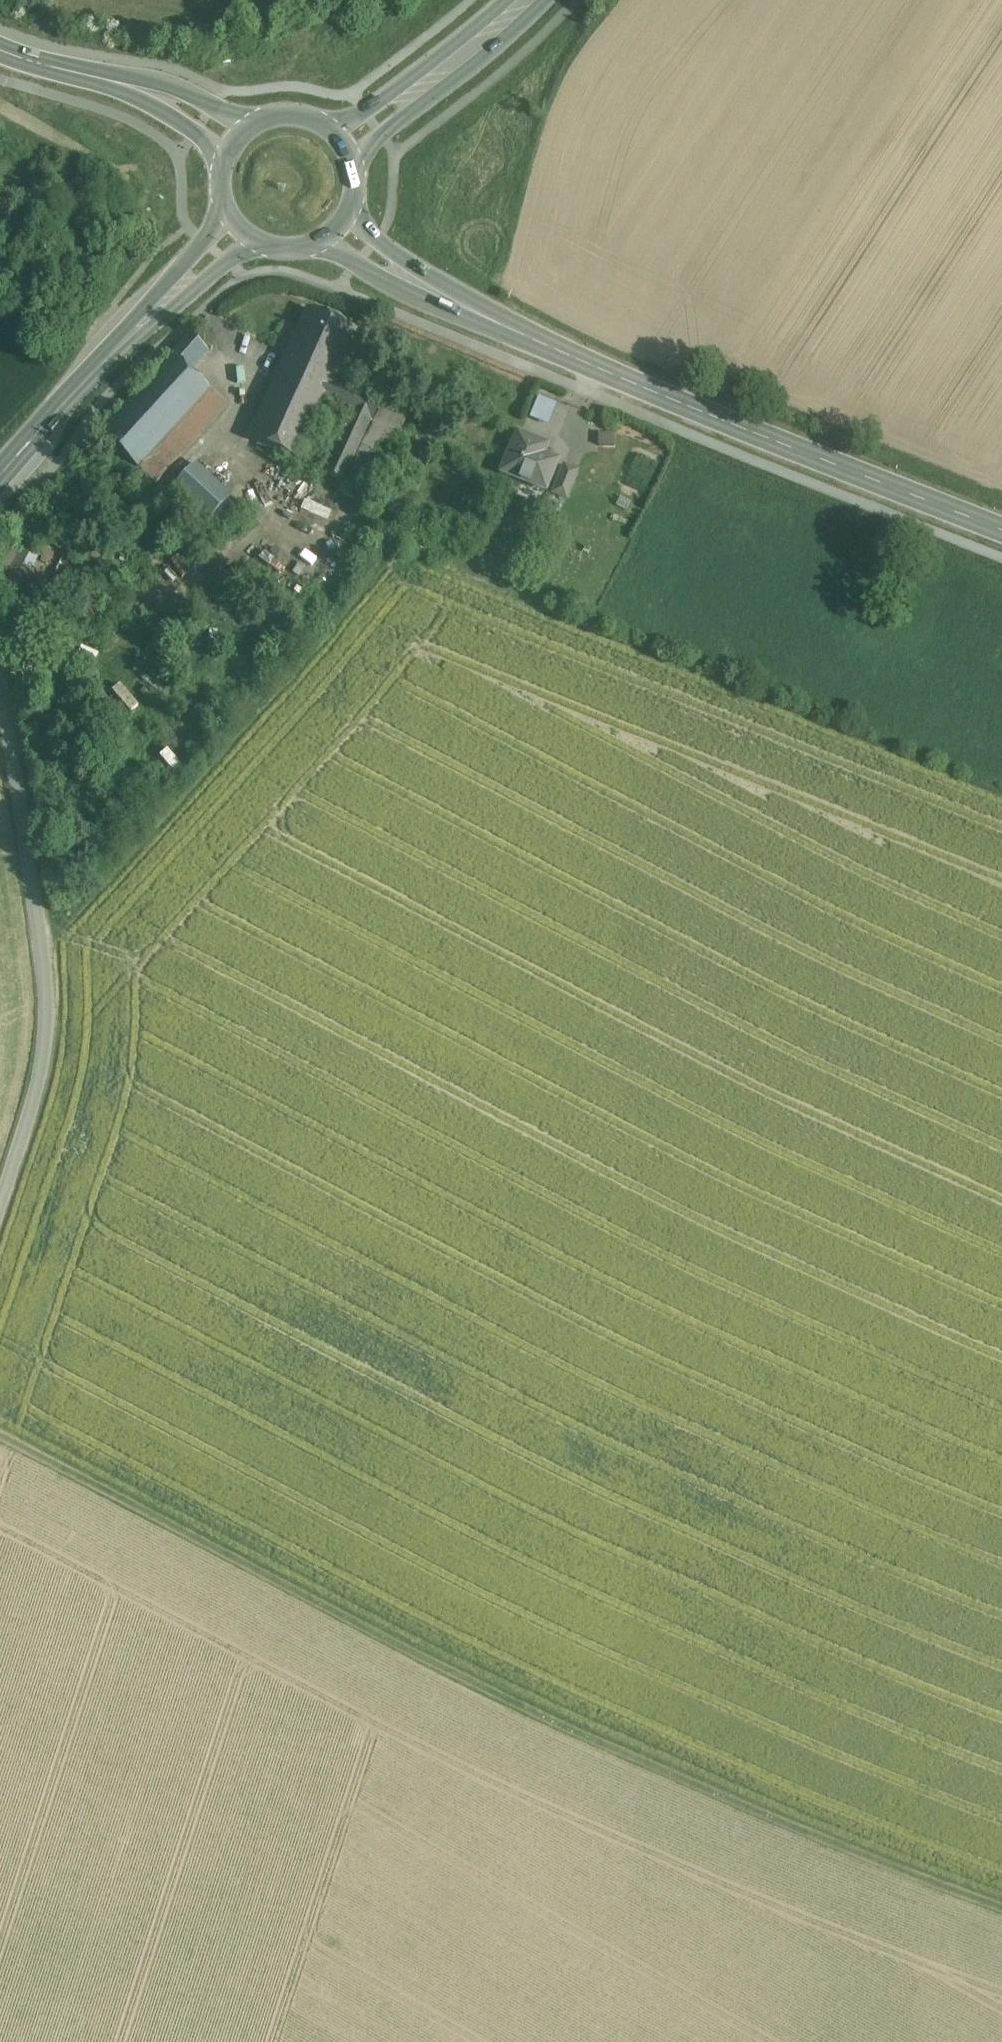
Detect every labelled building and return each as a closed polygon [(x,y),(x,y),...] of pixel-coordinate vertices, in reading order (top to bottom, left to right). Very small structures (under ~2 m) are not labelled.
[(353,332),(304,310),(281,362),(330,384),(353,332)] [(189,336),(101,432),(154,480),(223,403),(188,372),(207,351),(189,336)] [(330,384),(281,362),(248,437),(297,459),(324,398),(330,384)] [(377,404),(330,384),(324,398),(350,409),(319,480),(339,489),(344,478),(355,453),(377,404)] [(404,416),(377,404),(355,453),(372,461),(360,486),(344,478),(339,489),(367,501),(404,416)] [(537,440),(517,432),(507,455),(513,457),(506,471),(544,487),(556,460),(532,451),(537,440)] [(372,461),(355,453),(344,478),(360,486),(372,461)] [(575,468),(562,464),(552,490),(566,495),(575,468)] [(194,465),(167,493),(201,526),(222,502),(228,496),(194,465)] [(222,502),(201,526),(218,541),(239,517),(222,502)] [(302,502),(299,511),(326,520),(329,511),(302,502)] [(113,689),(128,709),(134,705),(119,684),(113,689)]
